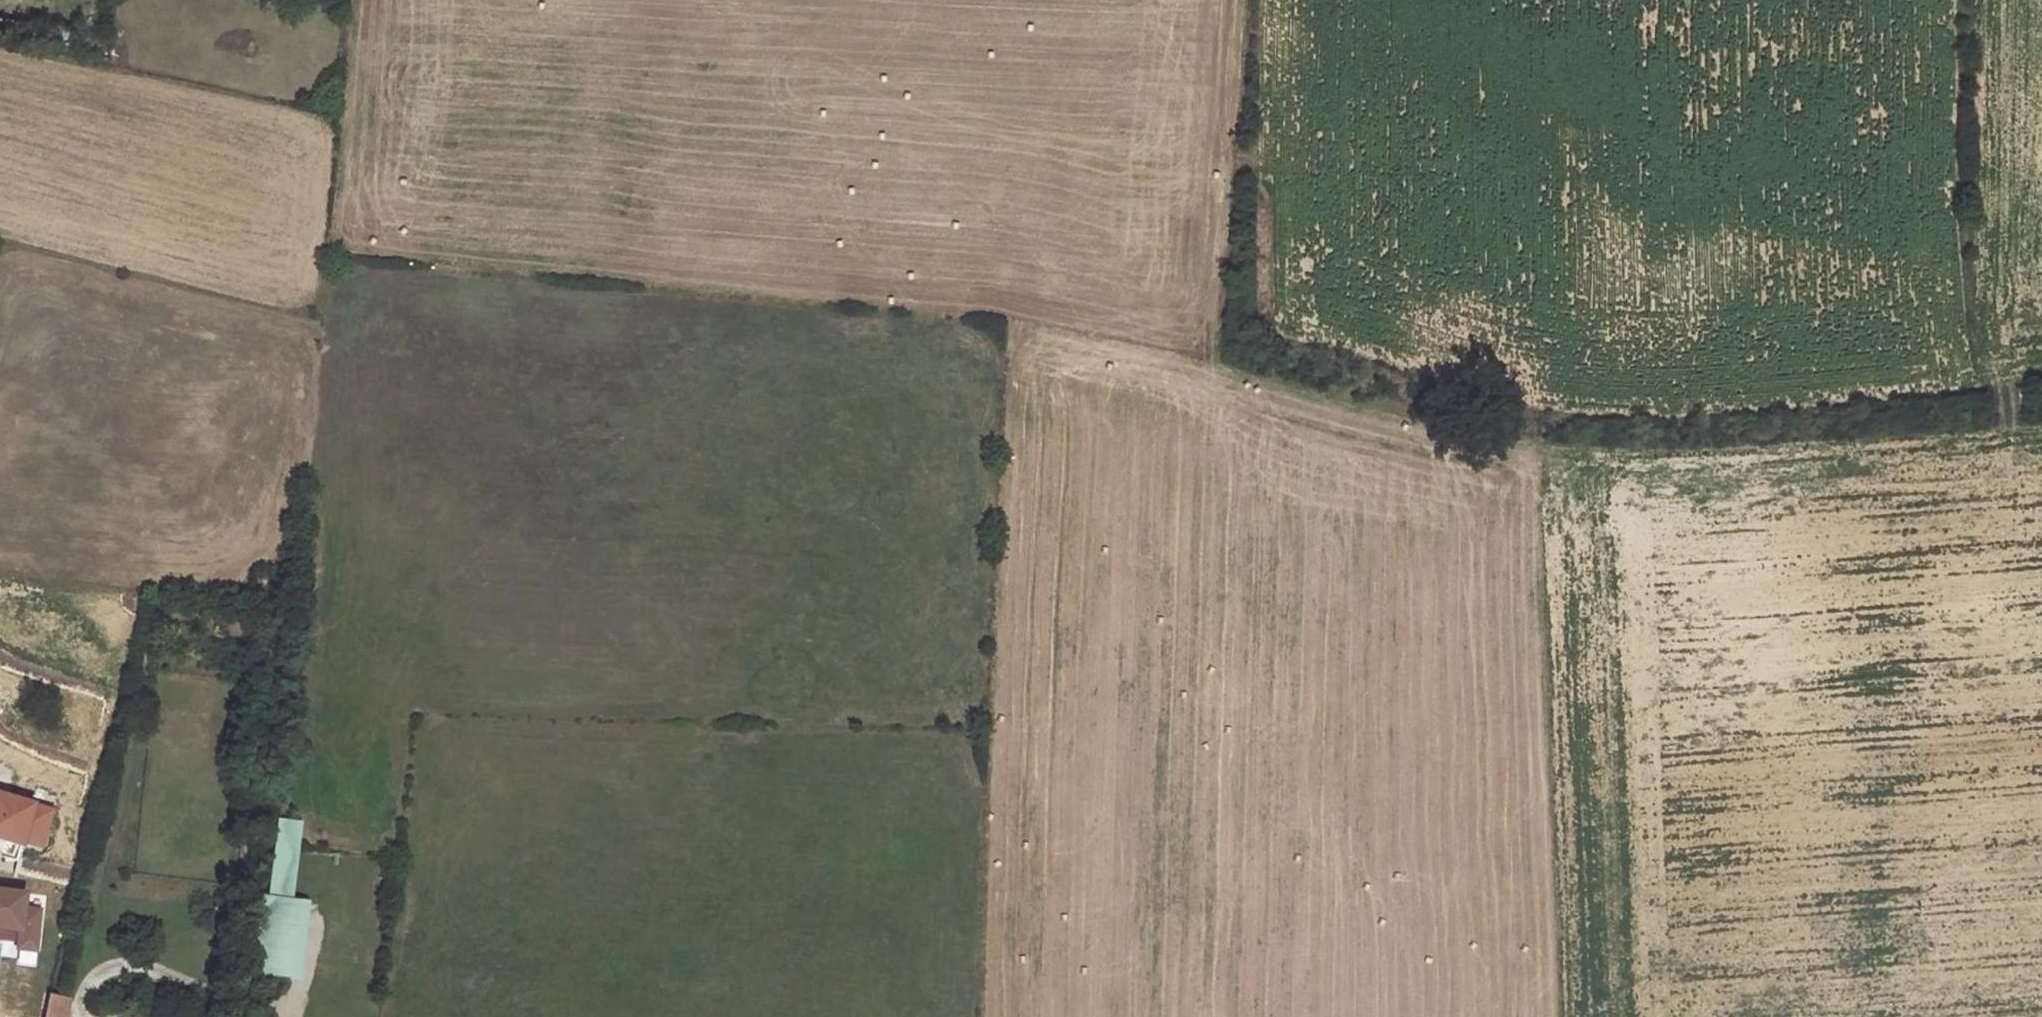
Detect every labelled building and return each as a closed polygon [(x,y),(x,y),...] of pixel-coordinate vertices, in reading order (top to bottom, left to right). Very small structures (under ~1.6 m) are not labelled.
[(0,795),(0,838),(44,851),(56,811),(0,795)] [(39,952),(44,908),(31,906),(32,893),(0,890),(0,947),(39,952)] [(71,1003),(57,1002),(55,1016),(70,1016),(71,1003)] [(81,1004),(71,1003),(70,1016),(80,1016),(81,1004)]
